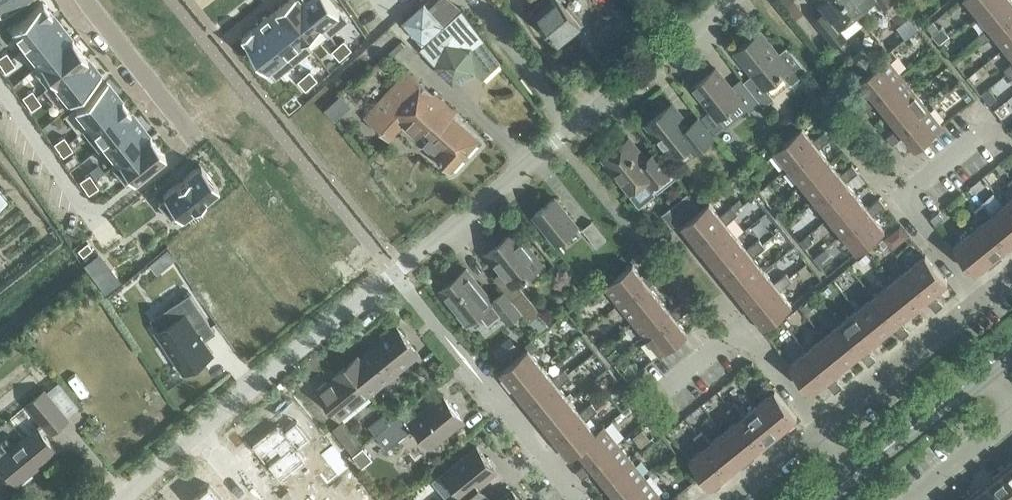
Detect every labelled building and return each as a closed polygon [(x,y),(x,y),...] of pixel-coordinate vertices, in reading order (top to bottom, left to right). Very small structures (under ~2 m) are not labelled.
[(21,0),(0,0),(0,13),(21,0)] [(279,7),(304,38),(305,38),(321,25),(322,24),(303,0),(287,0),(279,7)] [(322,24),(321,25),(329,34),(348,18),(333,0),(303,0),(322,24)] [(403,20),(412,31),(422,43),(418,48),(453,79),(472,68),(481,76),(498,57),(458,3),(455,0),(437,0),(430,6),(425,0),(403,20)] [(562,0),(543,0),(533,9),(559,41),(581,23),(562,0)] [(621,27),(636,16),(624,0),(618,0),(616,2),(615,0),(606,7),(621,27)] [(858,12),(849,0),(817,0),(825,10),(815,18),(836,45),(847,37),(839,27),(858,12)] [(858,12),(873,0),(849,0),(858,12)] [(979,12),(994,0),(969,0),(979,12)] [(979,12),(989,25),(984,30),(990,38),(996,33),(992,29),(1011,13),(1011,0),(994,0),(979,12)] [(43,1),(11,26),(26,45),(57,20),(43,1)] [(278,7),(261,21),(294,62),(313,47),(305,38),(304,38),(279,7),(278,7)] [(996,33),(1006,46),(1011,41),(1011,13),(992,29),(996,33)] [(57,20),(26,45),(39,62),(40,63),(72,37),(71,37),(57,20)] [(940,28),(934,20),(928,25),(934,33),(933,33),(940,42),(950,34),(943,26),(940,28)] [(261,21),(243,36),(276,77),(294,62),(261,21)] [(900,27),(907,36),(915,30),(908,21),(900,27)] [(990,38),(984,30),(977,35),(984,43),(990,38)] [(808,70),(788,45),(779,53),(761,31),(736,51),(753,73),(744,80),(761,102),(764,105),(775,97),(766,86),(783,73),(791,84),(808,70)] [(39,62),(33,67),(47,85),(48,86),(86,55),(72,37),(40,63),(39,62)] [(338,44),(346,53),(352,48),(344,39),(338,44)] [(340,59),(346,53),(338,44),(332,50),(340,59)] [(851,82),(859,76),(880,57),(872,48),(843,73),(851,82)] [(10,57),(6,50),(0,55),(0,63),(1,64),(10,57)] [(47,85),(44,87),(60,106),(100,74),(86,56),(86,55),(48,86),(47,85)] [(10,57),(1,64),(5,70),(15,64),(10,57)] [(872,92),(866,97),(872,105),(878,100),(875,96),(902,74),(888,57),(861,79),(872,92)] [(694,85),(712,108),(702,116),(715,132),(725,124),(719,117),(741,99),(750,111),(761,102),(744,80),(742,77),(731,86),(716,67),(694,85)] [(967,76),(974,85),(984,77),(977,68),(967,76)] [(304,75),(312,84),(318,78),(310,69),(304,75)] [(482,136),(409,70),(366,119),(389,140),(404,124),(417,136),(422,130),(431,138),(424,146),(453,171),(465,156),(482,136)] [(875,96),(878,100),(889,113),(916,91),(902,74),(875,96)] [(312,84),(304,75),(298,80),(306,89),(312,84)] [(106,80),(75,105),(89,123),(89,124),(121,99),(106,80)] [(989,87),(984,81),(977,86),(982,92),(989,87)] [(26,102),(36,95),(32,88),(22,95),(26,102)] [(899,126),(893,131),(900,139),(905,134),(902,130),(930,108),(916,91),(889,113),(899,126)] [(343,92),(327,106),(337,117),(353,103),(343,92)] [(36,95),(26,102),(31,108),(41,102),(36,95)] [(872,105),(866,97),(860,102),(866,110),(872,105)] [(89,123),(83,128),(98,147),(104,142),(135,117),(121,99),(89,124),(89,123)] [(672,103),(647,122),(674,156),(689,144),(695,151),(715,135),(699,116),(689,124),(672,103)] [(917,148),(921,144),(944,125),(930,108),(902,130),(905,134),(917,148)] [(798,120),(791,112),(779,122),(785,130),(798,120)] [(135,117),(104,142),(117,159),(118,160),(150,134),(149,134),(135,117)] [(817,143),(814,140),(803,126),(775,148),(789,166),(817,143)] [(832,138),(825,130),(819,135),(826,143),(832,138)] [(900,139),(893,131),(887,136),(894,144),(900,139)] [(117,159),(111,164),(126,183),(164,153),(150,134),(118,160),(117,159)] [(54,141),(58,148),(68,142),(63,135),(54,141)] [(826,143),(819,135),(814,140),(817,143),(789,166),(803,182),(830,160),(820,147),(826,143)] [(654,190),(675,174),(659,155),(649,162),(629,137),(604,157),(622,179),(620,180),(630,192),(631,191),(641,202),(655,191),(654,190)] [(72,148),(68,142),(58,148),(63,155),(72,148)] [(830,160),(803,182),(817,199),(844,177),(841,173),(830,160)] [(165,197),(158,202),(171,218),(177,212),(180,215),(218,186),(200,163),(163,194),(165,197)] [(847,169),(854,177),(860,172),(853,164),(847,169)] [(844,177),(817,199),(830,216),(858,194),(848,181),(854,177),(847,169),(841,173),(844,177)] [(84,186),(93,179),(89,173),(79,179),(84,186)] [(98,186),(93,179),(84,186),(88,192),(98,186)] [(761,191),(766,197),(775,190),(770,183),(761,191)] [(670,218),(675,224),(699,205),(690,193),(676,205),(680,210),(670,218)] [(858,194),(830,216),(844,233),(872,211),(869,207),(858,194)] [(555,197),(535,213),(558,242),(579,225),(555,197)] [(875,203),(881,211),(887,206),(881,198),(875,203)] [(690,229),(698,239),(724,219),(721,215),(710,201),(683,223),(680,225),(686,232),(690,229)] [(781,202),(774,207),(781,216),(788,210),(781,202)] [(975,208),(980,214),(988,208),(983,202),(975,208)] [(745,203),(737,210),(742,216),(750,209),(745,203)] [(872,211),(844,233),(858,250),(885,228),(875,215),(881,211),(875,203),(869,207),(872,211)] [(1006,203),(993,214),(988,208),(980,214),(985,220),(989,217),(1011,244),(1011,243),(1011,211),(1006,203)] [(733,205),(727,210),(733,218),(739,213),(733,205)] [(708,259),(738,236),(728,223),(733,218),(727,210),(721,215),(724,219),(698,239),(706,250),(703,253),(708,259)] [(932,217),(937,223),(945,217),(940,211),(932,217)] [(989,217),(985,220),(972,231),(997,261),(1004,256),(1001,253),(1011,244),(989,217)] [(607,239),(592,220),(583,228),(598,246),(607,239)] [(901,223),(884,237),(893,247),(910,233),(901,223)] [(505,289),(523,311),(540,332),(551,324),(517,283),(540,264),(513,230),(489,250),(504,269),(495,276),(505,289)] [(991,266),(997,261),(972,231),(954,245),(976,272),(988,263),(991,266)] [(748,248),(738,236),(708,259),(713,266),(716,263),(725,273),(751,252),(748,248)] [(760,239),(754,244),(760,252),(766,247),(760,239)] [(82,254),(92,247),(87,241),(77,248),(82,254)] [(734,293),(754,277),(765,269),(755,256),(760,252),(754,244),(748,248),(751,252),(725,273),(733,284),(729,287),(734,293)] [(159,256),(166,264),(175,257),(168,249),(159,256)] [(859,260),(863,265),(871,258),(866,253),(859,260)] [(931,296),(935,292),(948,281),(926,254),(908,268),(916,277),(931,296)] [(606,285),(620,303),(647,281),(644,277),(633,263),(606,285)] [(656,267),(650,272),(656,280),(662,275),(656,267)] [(467,268),(440,289),(467,322),(479,312),(489,325),(502,314),(509,323),(523,311),(505,289),(493,300),(467,268)] [(931,296),(916,277),(908,268),(892,282),(914,309),(927,299),(931,305),(939,298),(935,292),(931,296)] [(743,297),(751,307),(778,286),(775,282),(765,269),(754,277),(734,293),(739,299),(743,297)] [(656,280),(650,272),(644,277),(647,281),(620,303),(633,320),(661,297),(651,285),(656,280)] [(787,272),(781,277),(788,285),(794,280),(787,272)] [(756,321),(762,328),(793,304),(782,290),(788,285),(781,277),(775,282),(778,286),(751,307),(760,318),(756,321)] [(914,309),(892,282),(875,295),(897,323),(901,319),(914,309)] [(822,291),(826,295),(832,290),(829,286),(822,291)] [(214,352),(205,338),(204,337),(206,336),(204,332),(212,326),(215,331),(216,330),(191,292),(168,307),(175,318),(160,328),(157,330),(185,371),(214,352)] [(875,295),(858,309),(880,336),(893,326),(898,332),(906,325),(901,319),(897,323),(875,295)] [(633,320),(647,336),(674,314),(671,310),(661,297),(633,320)] [(931,305),(936,311),(944,304),(939,298),(931,305)] [(683,300),(677,305),(683,313),(689,308),(683,300)] [(807,314),(816,307),(810,300),(801,307),(807,314)] [(677,305),(671,310),(674,314),(647,336),(661,354),(689,332),(678,318),(683,313),(677,305)] [(880,336),(858,309),(841,322),(863,350),(867,347),(880,336)] [(841,322),(825,336),(847,363),(859,353),(864,359),(872,352),(867,347),(863,350),(841,322)] [(898,332),(903,338),(911,331),(906,325),(898,332)] [(398,326),(375,344),(360,357),(359,355),(348,364),(370,393),(419,353),(398,326)] [(847,363),(825,336),(808,350),(830,377),(834,374),(847,363)] [(507,384),(512,390),(543,365),(533,352),(539,347),(532,340),(526,345),(529,348),(502,369),(511,381),(507,384)] [(826,380),(831,386),(839,380),(834,374),(830,377),(808,350),(790,364),(812,391),(826,380)] [(864,359),(869,365),(877,358),(872,352),(864,359)] [(753,361),(745,368),(751,374),(758,368),(753,361)] [(341,417),(370,393),(348,364),(336,373),(338,375),(319,390),(341,417)] [(521,393),(529,404),(557,382),(554,378),(543,365),(512,390),(517,396),(521,393)] [(565,368),(559,373),(566,381),(572,376),(565,368)] [(534,417),(539,424),(570,399),(560,386),(566,381),(559,373),(554,378),(557,382),(529,404),(538,414),(534,417)] [(831,386),(835,392),(843,386),(839,380),(831,386)] [(0,441),(0,460),(18,482),(57,450),(44,434),(49,429),(51,431),(68,417),(45,389),(28,403),(43,422),(15,445),(7,435),(0,441)] [(776,389),(758,403),(783,434),(789,429),(787,426),(798,417),(776,389)] [(445,394),(419,415),(412,405),(377,433),(388,448),(415,426),(431,446),(465,418),(445,394)] [(548,427),(557,437),(584,416),(581,412),(570,399),(539,424),(544,430),(548,427)] [(595,405),(599,410),(607,403),(604,399),(595,405)] [(593,402),(586,407),(593,415),(599,410),(595,405),(593,402)] [(728,408),(733,414),(741,408),(736,402),(728,408)] [(783,434),(758,403),(746,414),(741,408),(733,414),(738,420),(741,417),(764,444),(774,436),(777,439),(783,434)] [(623,410),(626,415),(632,410),(629,405),(623,410)] [(567,458),(579,448),(578,448),(597,432),(587,419),(593,415),(586,407),(581,412),(584,416),(557,437),(565,448),(561,451),(567,458)] [(753,453),(764,444),(741,417),(738,420),(725,430),(750,462),(756,457),(753,453)] [(353,453),(363,445),(343,420),(333,428),(353,453)] [(277,422),(252,443),(279,476),(304,456),(302,453),(314,443),(301,426),(288,436),(277,422)] [(592,464),(619,442),(605,425),(597,432),(578,448),(579,448),(589,461),(583,465),(589,473),(595,468),(592,464)] [(699,442),(707,435),(702,429),(694,435),(699,442)] [(699,442),(704,447),(708,444),(730,472),(740,463),(743,467),(750,462),(725,430),(712,441),(707,435),(699,442)] [(633,459),(619,442),(592,464),(595,468),(605,481),(633,459)] [(708,444),(704,447),(690,458),(712,486),(715,490),(722,484),(719,480),(730,472),(708,444)] [(363,445),(353,453),(354,454),(353,455),(363,467),(374,458),(363,445)] [(436,480),(449,497),(445,499),(478,499),(486,494),(478,484),(497,469),(478,446),(446,472),(436,480)] [(619,498),(647,476),(633,459),(605,481),(616,494),(610,499),(611,499),(621,499),(619,498)] [(1011,479),(1011,462),(1003,469),(1011,479)] [(583,478),(589,473),(583,465),(577,470),(583,478)] [(1001,499),(1011,499),(1011,479),(1003,469),(994,477),(996,479),(989,485),(1001,499)] [(661,493),(647,476),(619,498),(621,499),(652,499),(661,493)] [(191,499),(192,499),(225,499),(210,483),(207,485),(205,482),(199,488),(201,490),(191,499)] [(973,499),(1001,499),(989,485),(981,491),(979,488),(970,496),(973,499)] [(512,489),(499,499),(521,499),(512,489)]
